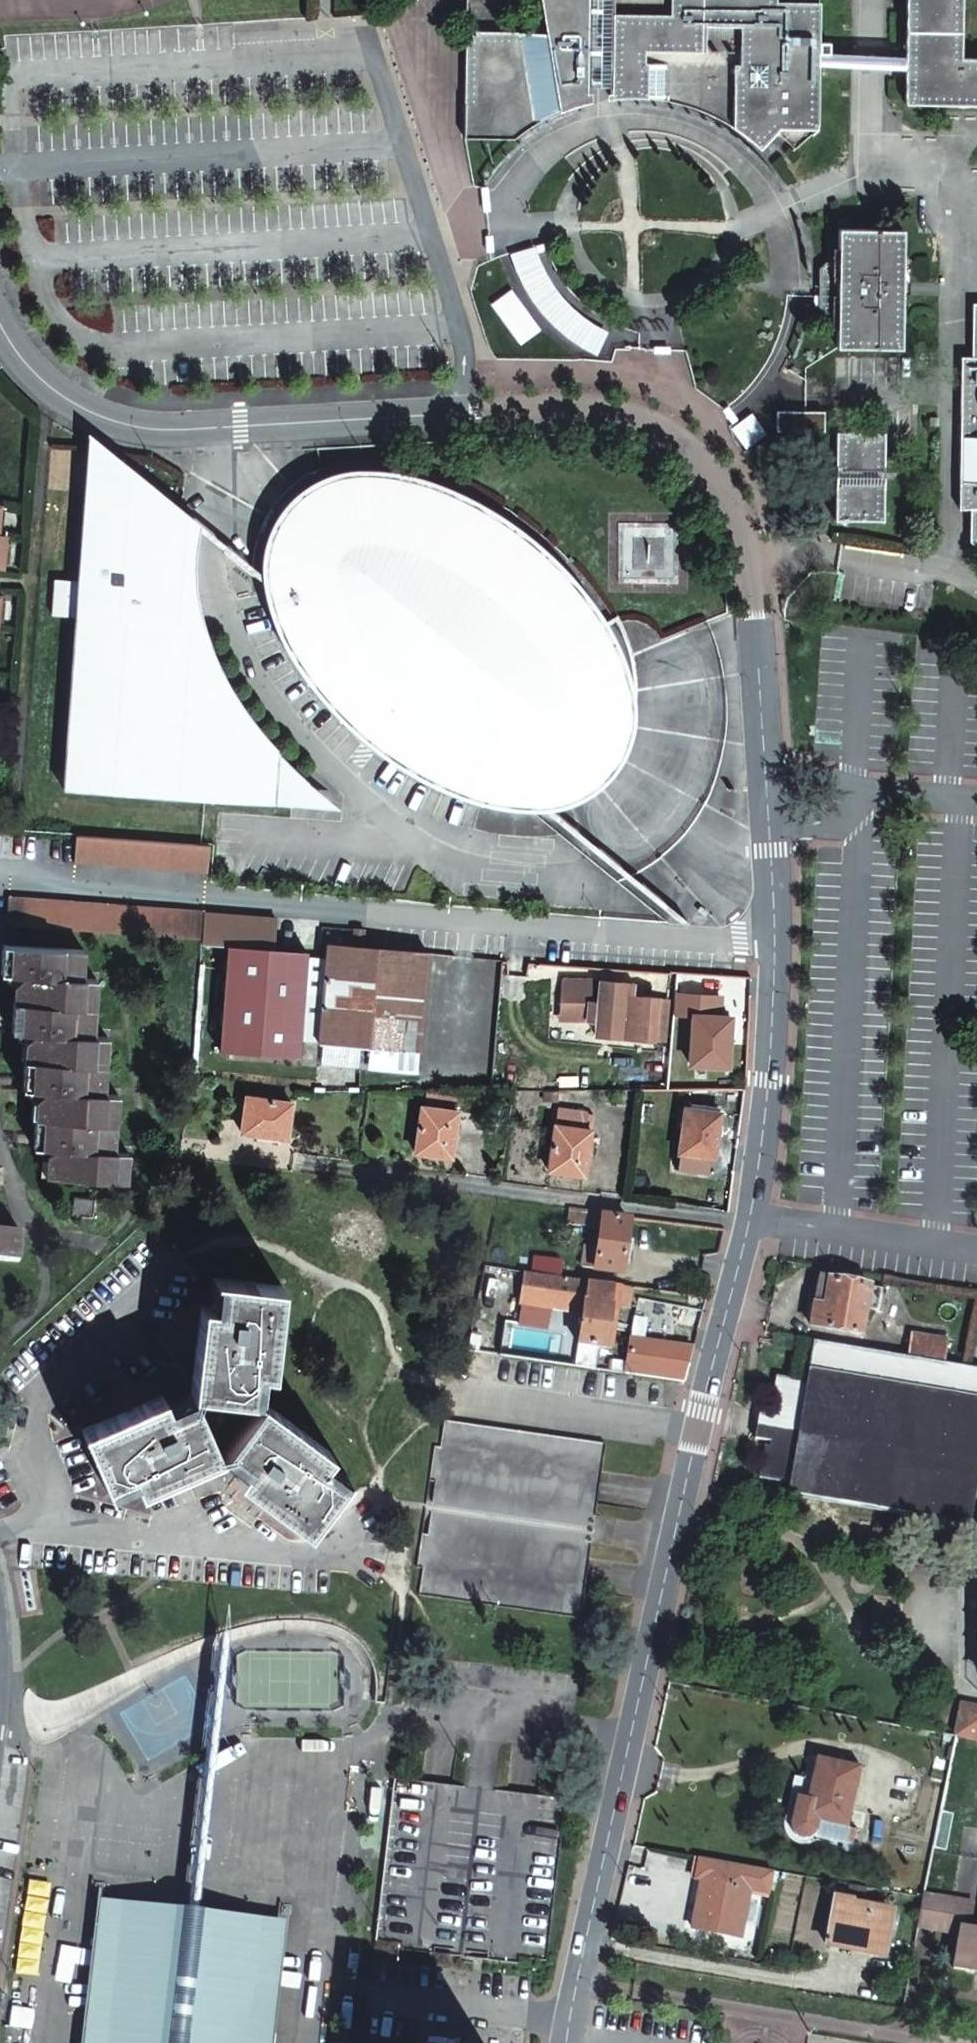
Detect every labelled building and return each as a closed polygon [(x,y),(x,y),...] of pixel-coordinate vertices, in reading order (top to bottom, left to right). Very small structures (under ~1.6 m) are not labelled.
[(734,127),(740,131),(745,134),(749,138),(754,142),(757,145),(759,147),(776,130),(794,147),(816,128),(817,65),(817,52),(818,0),(540,0),(545,32),(465,31),(465,57),(464,137),(513,138),(524,129),(539,120),(555,113),(564,108),(573,106),(582,102),(592,99),(600,98),(629,96),(643,96),(663,99),(675,102),(688,106),(690,107),(699,111),(707,113),(727,123),(730,125),(734,127)] [(906,55),(906,67),(905,104),(976,105),(976,59),(960,59),(962,0),(907,0),(906,55)] [(877,53),(817,52),(817,65),(877,67),(906,67),(906,55),(877,53)] [(902,230),(838,228),(838,261),(826,262),(820,267),(819,288),(819,305),(825,313),(837,313),(837,347),(900,347),(902,230)] [(537,310),(571,307),(559,295),(554,289),(545,275),(532,246),(507,254),(517,277),(523,290),(529,299),(537,310)] [(958,509),(972,508),(972,541),(976,541),(976,306),(975,306),(975,356),(962,356),(958,509)] [(591,323),(571,307),(537,310),(549,324),(562,335),(572,343),(594,356),(605,331),(591,323)] [(824,412),(776,412),(777,430),(824,430),(824,412)] [(882,467),(882,429),(836,430),(836,466),(882,467)] [(86,438),(86,442),(81,504),(124,508),(127,473),(95,445),(86,438)] [(882,467),(836,466),(836,480),(881,479),(882,467)] [(62,794),(289,809),(290,786),(307,786),(283,763),(271,751),(259,736),(235,701),(227,686),(217,672),(207,651),(198,630),(170,628),(177,518),(127,473),(124,508),(81,504),(77,582),(53,581),(50,617),(74,619),(62,794)] [(609,713),(624,715),(624,706),(622,692),(618,675),(603,638),(593,618),(579,627),(568,610),(561,602),(555,595),(549,586),(540,578),(532,569),(525,562),(515,555),(507,548),(497,541),(488,536),(476,529),(464,522),(452,516),(438,509),(424,502),(429,486),(410,479),(399,476),(386,474),(373,473),(359,473),(345,474),(332,476),(336,494),(329,495),(321,498),(314,502),(306,506),(300,511),(318,529),(309,544),(285,532),(281,538),(280,546),(279,552),(278,560),(277,567),(278,575),(262,577),(263,589),(269,612),(272,624),(278,638),(284,651),(291,662),(301,677),(311,692),(321,704),(338,721),(349,731),(360,718),(383,737),(373,750),(400,769),(414,778),(433,786),(445,791),(477,802),(491,805),(514,808),(547,805),(559,802),(555,785),(565,783),(571,779),(576,776),(586,768),(592,761),(599,752),(604,738),(607,727),(609,713)] [(260,562),(262,577),(278,575),(277,567),(278,560),(279,552),(280,546),(281,538),(285,532),(309,544),(318,529),(300,511),(306,506),(314,502),(321,498),(329,495),(336,494),(332,476),(324,478),(316,481),(305,485),(295,491),(288,498),(280,506),(274,514),(268,525),(261,548),(260,562)] [(881,479),(836,480),(835,516),(882,517),(881,479)] [(579,627),(593,618),(589,611),(580,599),(569,584),(546,560),(529,546),(501,525),(488,516),(474,508),(460,500),(429,486),(424,502),(438,509),(452,516),(464,522),(476,529),(488,536),(497,541),(507,548),(515,555),(525,562),(532,569),(540,578),(549,586),(555,595),(561,602),(568,610),(579,627)] [(0,505),(0,567),(5,568),(9,537),(0,537),(4,506),(0,505)] [(170,628),(198,630),(194,619),(191,603),(189,590),(188,579),(189,562),(191,538),(193,531),(177,518),(170,628)] [(591,785),(600,777),(605,771),(610,764),(617,748),(621,737),(623,725),(624,715),(609,713),(607,727),(604,738),(599,752),(592,761),(586,768),(576,776),(571,779),(565,783),(555,785),(559,802),(568,799),(577,795),(583,791),(591,785)] [(349,731),(373,750),(383,737),(360,718),(349,731)] [(290,786),(289,809),(297,810),(339,812),(322,799),(307,786),(290,786)] [(211,845),(78,834),(76,862),(209,872),(211,845)] [(7,926),(203,939),(205,912),(8,899),(7,926)] [(276,918),(205,912),(203,939),(202,945),(228,947),(274,949),(276,918)] [(352,930),(351,947),(361,948),(362,930),(352,930)] [(361,948),(351,947),(327,944),(317,1045),(369,1050),(415,1054),(426,954),(361,948)] [(2,945),(0,970),(0,974),(23,975),(14,983),(10,1031),(33,1033),(24,1041),(21,1089),(45,1091),(35,1100),(31,1148),(55,1150),(44,1159),(42,1176),(125,1182),(127,1155),(114,1154),(108,1148),(113,1144),(118,1096),(104,1094),(98,1087),(103,1083),(108,1037),(91,1035),(87,1030),(92,1026),(95,979),(82,978),(77,973),(82,969),(83,950),(2,945)] [(274,949),(228,947),(219,1051),(298,1058),(307,952),(274,949)] [(635,986),(590,982),(565,980),(562,980),(560,1000),(586,1002),(585,1019),(596,1021),(595,1035),(619,1037),(621,1013),(627,1013),(629,995),(634,996),(635,986)] [(656,998),(634,996),(629,995),(627,1013),(621,1013),(619,1037),(653,1040),(656,998)] [(676,1000),(656,998),(653,1040),(672,1041),(676,1000)] [(586,1002),(560,1000),(559,1017),(585,1019),(586,1002)] [(415,1054),(369,1050),(367,1065),(414,1069),(415,1054)] [(426,1094),(423,1107),(450,1112),(452,1098),(426,1094)] [(560,1109),(558,1127),(583,1131),(585,1110),(586,1095),(560,1094),(560,1109)] [(291,1104),(245,1097),(240,1133),(285,1140),(291,1104)] [(450,1112),(423,1107),(420,1106),(414,1152),(448,1157),(456,1113),(450,1112)] [(719,1113),(683,1107),(675,1153),(678,1154),(676,1168),(701,1172),(704,1158),(711,1159),(719,1113)] [(583,1131),(558,1127),(553,1126),(546,1171),(581,1176),(588,1131),(583,1131)] [(95,1195),(69,1193),(67,1217),(93,1218),(95,1195)] [(621,1274),(630,1218),(567,1209),(566,1217),(562,1217),(561,1224),(600,1229),(597,1246),(586,1245),(582,1268),(621,1274)] [(18,1262),(20,1232),(0,1231),(0,1261),(18,1262)] [(533,1259),(531,1273),(547,1275),(560,1278),(561,1277),(562,1262),(533,1259)] [(612,1284),(561,1277),(560,1278),(547,1275),(531,1273),(523,1272),(519,1303),(582,1312),(577,1344),(603,1348),(612,1284)] [(868,1286),(819,1278),(811,1326),(860,1334),(868,1286)] [(190,1393),(257,1400),(259,1372),(270,1373),(279,1285),(214,1279),(211,1306),(199,1306),(195,1345),(190,1393)] [(195,1345),(199,1306),(190,1305),(189,1315),(181,1315),(179,1344),(195,1345)] [(906,1357),(941,1363),(945,1340),(911,1334),(906,1357)] [(812,1341),(807,1370),(897,1385),(976,1398),(976,1369),(941,1363),(906,1357),(812,1341)] [(774,1412),(770,1440),(769,1446),(763,1445),(758,1477),(788,1481),(785,1496),(966,1525),(976,1459),(976,1398),(897,1385),(807,1370),(805,1381),(774,1376),(770,1406),(775,1407),(774,1412)] [(122,1413),(160,1396),(156,1387),(145,1391),(142,1383),(114,1395),(122,1413)] [(216,1455),(190,1393),(164,1405),(160,1396),(122,1413),(81,1431),(107,1491),(133,1480),(137,1489),(216,1455)] [(258,1401),(257,1400),(190,1393),(216,1455),(219,1453),(258,1401)] [(328,1452),(258,1401),(219,1453),(241,1471),(235,1479),(267,1503),(303,1530),(343,1476),(322,1461),(328,1452)] [(770,1440),(774,1412),(756,1410),(753,1437),(770,1440)] [(422,1568),(418,1595),(471,1603),(580,1618),(605,1445),(443,1421),(439,1448),(433,1447),(415,1568),(422,1568)] [(256,1518),(267,1503),(235,1479),(229,1487),(236,1494),(232,1500),(256,1518)] [(184,1916),(182,1926),(193,1927),(194,1916),(218,1691),(208,1690),(184,1916)] [(953,1734),(976,1739),(976,1705),(958,1701),(953,1734)] [(860,1766),(814,1757),(805,1798),(794,1796),(787,1827),(789,1833),(792,1836),(797,1840),(801,1841),(806,1839),(811,1836),(842,1843),(845,1829),(851,1806),(855,1786),(860,1766)] [(383,1873),(375,1943),(386,1944),(396,1869),(553,1895),(565,1801),(394,1781),(383,1873)] [(867,1789),(855,1786),(851,1806),(863,1809),(867,1789)] [(854,1831),(845,1829),(842,1843),(851,1845),(854,1831)] [(768,1894),(772,1871),(697,1857),(693,1878),(700,1880),(690,1928),(738,1937),(746,1891),(768,1894)] [(396,1869),(386,1944),(402,1946),(401,1952),(518,1966),(519,1959),(545,1962),(553,1895),(396,1869)] [(103,1884),(91,1882),(90,1893),(102,1894),(103,1884)] [(865,1904),(868,1888),(845,1884),(843,1898),(851,1900),(851,1902),(865,1904)] [(916,1926),(957,1934),(952,1966),(973,1970),(975,1961),(976,1961),(976,1928),(970,1927),(973,1903),(922,1894),(916,1926)] [(889,1909),(865,1904),(851,1902),(851,1900),(843,1898),(834,1896),(825,1944),(847,1948),(849,1940),(883,1946),(888,1918),(889,1911),(889,1909)] [(291,1901),(281,1900),(280,1911),(290,1912),(291,1901)] [(121,1909),(96,1907),(82,2042),(106,2042),(121,1909)] [(182,1926),(184,1916),(121,1909),(106,2042),(169,2042),(182,1926)] [(897,1913),(889,1911),(888,1918),(896,1920),(897,1913)] [(181,2042),(245,2042),(258,1923),(194,1916),(193,1927),(181,2042)] [(245,2042),(269,2042),(282,1926),(258,1923),(245,2042)] [(169,2042),(181,2042),(193,1927),(182,1926),(169,2042)] [(849,1940),(847,1948),(881,1954),(883,1946),(849,1940)]
